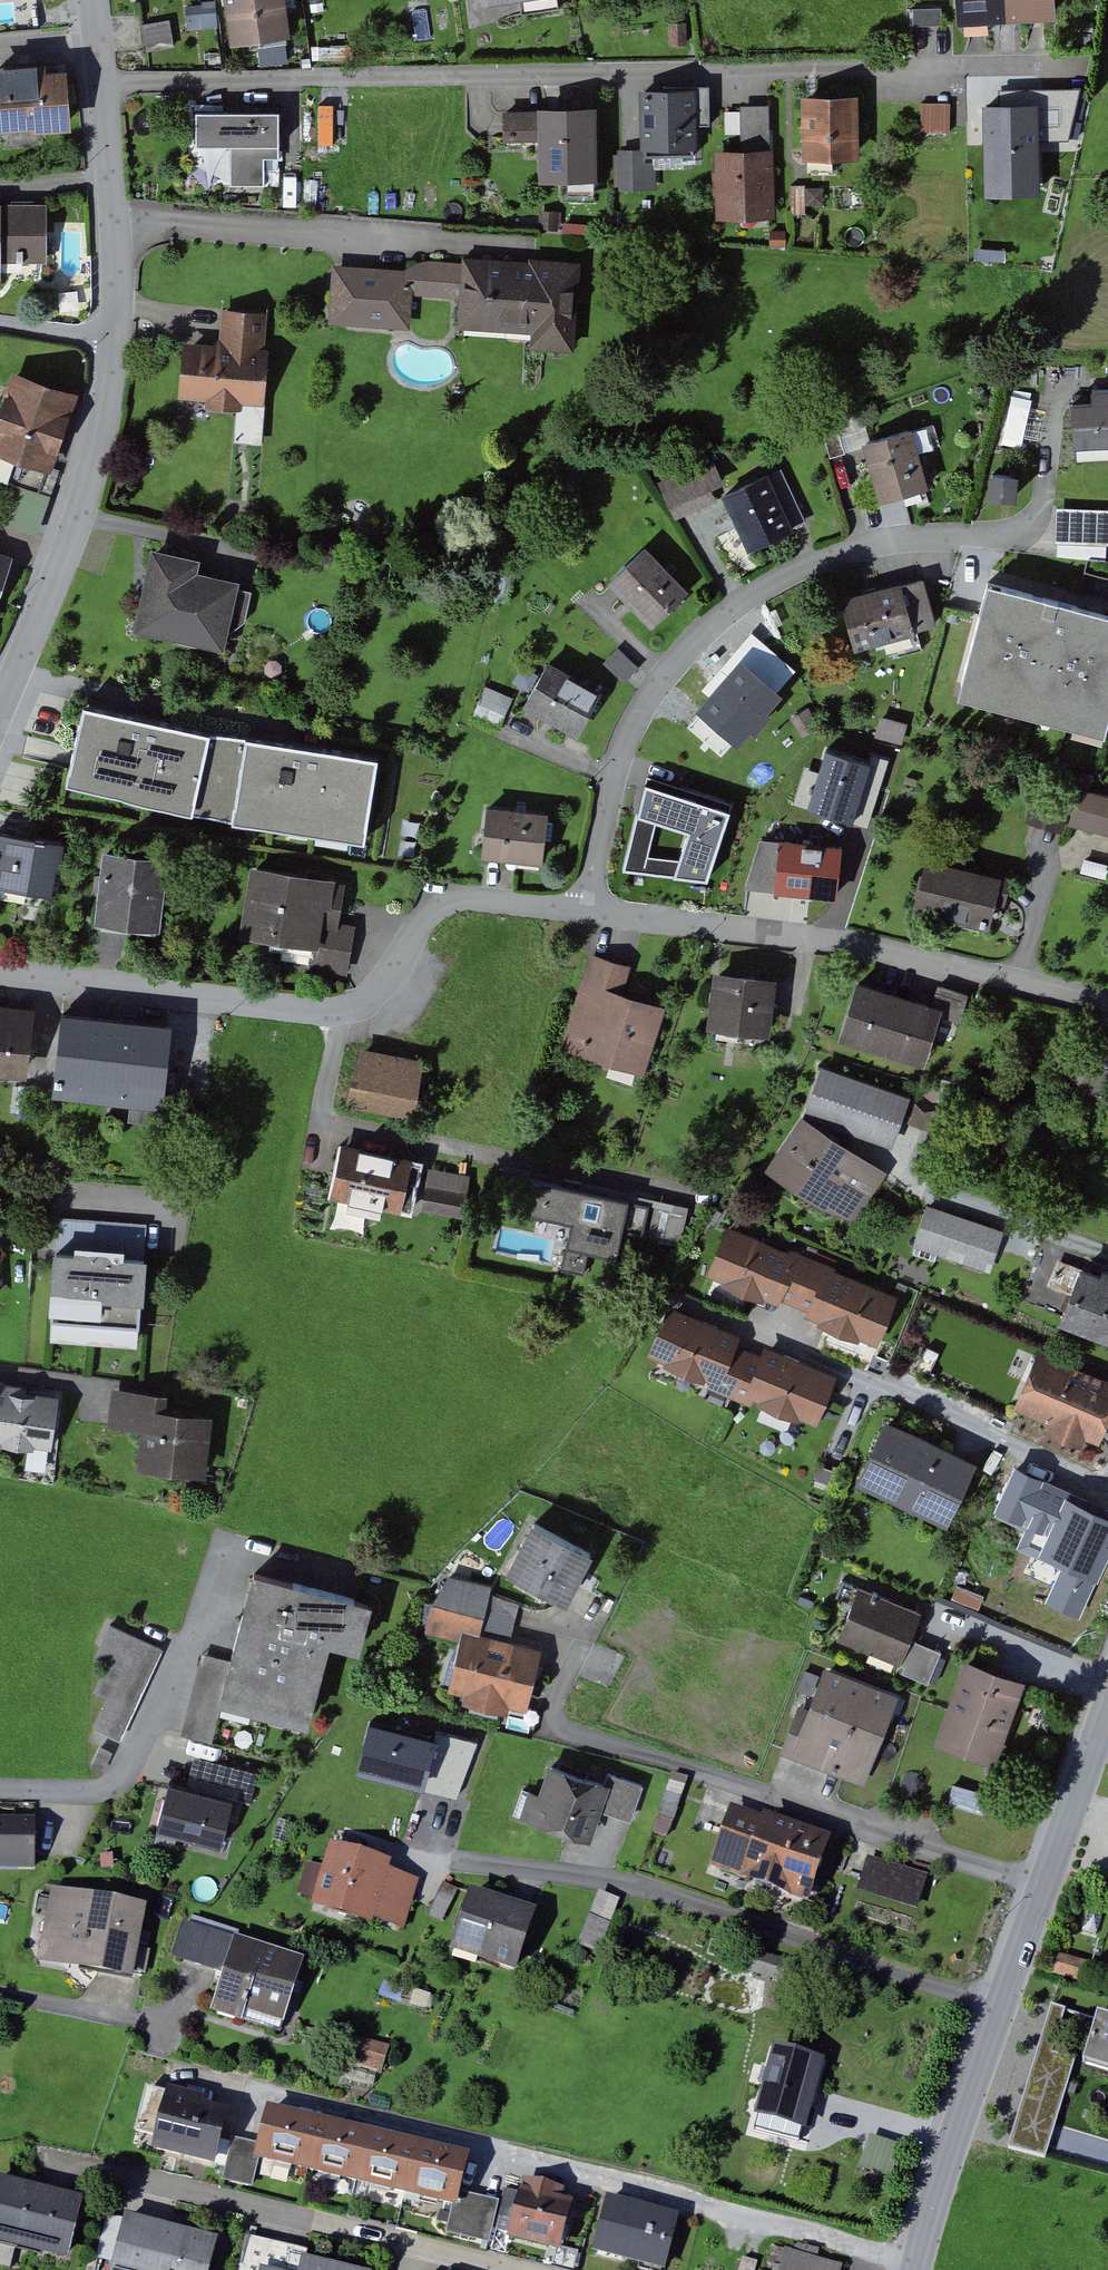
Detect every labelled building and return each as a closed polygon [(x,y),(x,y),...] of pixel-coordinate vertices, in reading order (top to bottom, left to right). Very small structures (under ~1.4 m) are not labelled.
[(235,40),(291,32),(286,0),(230,0),(235,40)] [(531,12),(564,7),(563,0),(529,0),(531,12)] [(957,25),(982,24),(1042,21),(1057,20),(1056,0),(956,0),(957,25)] [(0,70),(0,130),(69,125),(65,66),(0,70)] [(1047,80),(995,80),(996,134),(1048,134),(1047,80)] [(1051,149),(1079,152),(1091,89),(1079,87),(1075,108),(1057,106),(1051,149)] [(861,154),(860,97),(809,98),(810,155),(861,154)] [(698,101),(649,102),(650,144),(700,143),(698,101)] [(955,128),(955,102),(927,102),(927,129),(955,128)] [(778,213),(773,107),(745,109),(747,154),(723,155),(726,216),(778,213)] [(598,166),(596,108),(548,110),(548,114),(515,115),(516,142),(548,141),(549,175),(573,174),(572,167),(598,166)] [(219,113),(203,113),(203,145),(235,145),(236,182),(268,182),(268,155),(280,154),(279,111),(219,113)] [(992,166),(992,144),(972,144),(972,166),(992,166)] [(654,184),(652,151),(631,152),(632,185),(654,184)] [(813,210),(810,181),(795,183),(798,211),(813,210)] [(0,205),(0,274),(4,274),(4,258),(51,258),(51,206),(0,205)] [(539,271),(517,269),(516,262),(472,260),(472,266),(470,296),(468,322),(511,325),(515,317),(542,319),(543,342),(581,345),(583,318),(577,317),(581,265),(543,261),(539,271)] [(472,266),(432,264),(427,265),(424,267),(420,270),(417,274),(415,294),(470,296),(472,266)] [(417,274),(349,269),(345,317),(406,322),(407,313),(414,313),(415,294),(417,274)] [(269,318),(237,314),(236,326),(234,352),(197,348),(192,391),(270,400),(275,353),(266,352),(269,318)] [(23,376),(0,441),(0,473),(43,488),(57,449),(64,451),(70,433),(64,431),(77,395),(23,376)] [(1099,388),(1100,401),(1079,402),(1080,443),(1107,442),(1107,388),(1099,388)] [(843,422),(828,426),(836,457),(844,455),(851,452),(843,422)] [(914,429),(870,441),(886,498),(930,486),(914,429)] [(714,460),(666,481),(676,503),(714,486),(723,482),(714,460)] [(771,473),(796,527),(810,521),(785,467),(771,473)] [(771,473),(730,492),(756,546),(796,527),(771,473)] [(1020,476),(994,474),(992,494),(1019,496),(1020,476)] [(714,486),(676,503),(681,515),(719,498),(714,486)] [(1061,507),(1060,526),(1060,540),(1107,542),(1107,509),(1061,507)] [(647,550),(614,581),(655,624),(688,593),(647,550)] [(196,573),(198,562),(163,554),(148,626),(184,633),(182,639),(224,648),(237,582),(196,573)] [(0,557),(0,604),(16,563),(0,557)] [(914,583),(904,585),(916,630),(938,625),(926,580),(914,583)] [(891,636),(916,630),(904,585),(847,600),(859,645),(891,636)] [(997,585),(968,697),(1107,734),(1107,614),(997,585)] [(895,650),(919,644),(916,630),(891,636),(895,650)] [(553,663),(530,702),(583,733),(605,693),(553,663)] [(782,693),(747,664),(729,686),(709,709),(744,738),(782,693)] [(515,697),(490,687),(479,715),(503,725),(515,697)] [(206,731),(81,704),(64,783),(189,810),(206,731)] [(372,759),(244,738),(230,821),(359,841),(372,759)] [(861,820),(880,762),(833,747),(814,805),(861,820)] [(738,808),(653,780),(629,869),(712,878),(738,808)] [(1084,789),(1076,821),(1100,827),(1107,830),(1107,796),(1084,789)] [(1071,798),(1044,791),(1036,819),(1063,827),(1071,798)] [(552,815),(495,808),(490,851),(503,853),(546,858),(552,815)] [(1,834),(0,842),(0,888),(53,896),(57,869),(61,870),(65,843),(1,834)] [(782,886),(787,842),(765,840),(753,883),(764,884),(782,886)] [(845,848),(787,842),(782,886),(841,892),(845,848)] [(167,859),(109,852),(101,925),(116,926),(159,931),(167,859)] [(980,872),(935,862),(924,905),(991,920),(997,894),(1008,897),(1010,889),(1013,876),(981,868),(980,872)] [(335,882),(261,872),(253,928),(318,938),(314,964),(349,970),(352,951),(356,925),(342,923),(324,920),(327,899),(332,899),(335,882)] [(327,899),(324,920),(342,923),(348,884),(335,882),(332,899),(327,899)] [(611,959),(597,955),(569,1043),(644,1067),(664,1006),(620,992),(629,965),(611,959)] [(776,980),(725,974),(719,1022),(770,1029),(774,995),(776,980)] [(906,990),(856,975),(838,1035),(925,1061),(943,1001),(906,990)] [(0,1006),(0,1067),(26,1070),(34,1010),(21,1009),(0,1006)] [(175,1026),(71,1014),(63,1087),(87,1090),(88,1083),(167,1091),(175,1026)] [(432,1069),(371,1057),(362,1104),(423,1116),(432,1069)] [(908,1095),(826,1067),(811,1111),(894,1139),(908,1095)] [(771,1164),(818,1195),(857,1214),(886,1170),(803,1115),(771,1164)] [(426,1162),(345,1145),(339,1172),(347,1174),(342,1192),(388,1202),(389,1197),(417,1203),(426,1162)] [(692,1209),(567,1182),(565,1192),(532,1185),(526,1212),(576,1222),(566,1268),(589,1273),(594,1251),(623,1257),(628,1234),(684,1246),(692,1209)] [(471,1192),(438,1186),(434,1205),(467,1212),(471,1192)] [(1003,1230),(933,1206),(920,1242),(991,1266),(1003,1230)] [(153,1220),(64,1213),(55,1336),(144,1343),(153,1220)] [(780,1297),(782,1292),(800,1299),(816,1261),(732,1227),(714,1270),(780,1297)] [(813,1305),(811,1310),(882,1339),(899,1296),(816,1261),(800,1299),(813,1305)] [(1106,1269),(1104,1275),(1083,1267),(1064,1316),(1107,1333),(1107,1269),(1106,1269)] [(741,1335),(675,1307),(656,1352),(737,1386),(752,1351),(737,1344),(741,1335)] [(766,1357),(752,1351),(737,1386),(819,1420),(837,1376),(770,1347),(766,1357)] [(1041,1352),(1020,1403),(1099,1436),(1104,1425),(1107,1416),(1107,1381),(1041,1352)] [(0,1380),(0,1442),(62,1450),(69,1396),(34,1392),(35,1385),(0,1380)] [(180,1394),(121,1386),(116,1427),(153,1432),(148,1471),(217,1480),(225,1416),(178,1411),(180,1394)] [(974,1460),(888,1419),(860,1479),(946,1520),(974,1460)] [(1051,1509),(1062,1480),(1049,1475),(1038,1504),(1051,1509)] [(1107,1584),(1107,1499),(1074,1489),(1062,1527),(1076,1531),(1061,1578),(1106,1592),(1107,1584)] [(594,1552),(536,1520),(510,1569),(568,1600),(594,1552)] [(1061,1578),(1076,1531),(1062,1527),(1049,1523),(1034,1569),(1061,1578)] [(360,1648),(373,1601),(254,1570),(231,1657),(220,1699),(230,1702),(309,1723),(331,1640),(360,1648)] [(485,1611),(491,1588),(451,1578),(439,1626),(467,1632),(454,1685),(472,1689),(470,1696),(507,1704),(509,1698),(527,1702),(539,1649),(480,1635),(485,1611)] [(857,1603),(863,1587),(847,1581),(840,1596),(857,1603)] [(924,1612),(863,1587),(857,1603),(843,1637),(903,1662),(913,1637),(924,1612)] [(108,1770),(168,1643),(143,1631),(115,1618),(98,1654),(110,1660),(96,1689),(110,1695),(96,1724),(101,1727),(96,1739),(105,1743),(95,1764),(108,1770)] [(913,1637),(903,1662),(910,1664),(908,1670),(933,1680),(945,1650),(931,1644),(913,1637)] [(210,1652),(189,1731),(220,1740),(230,1702),(220,1699),(231,1657),(210,1652)] [(1025,1681),(969,1661),(940,1740),(997,1760),(1025,1681)] [(803,1714),(790,1748),(808,1755),(865,1777),(897,1697),(831,1671),(813,1718),(803,1714)] [(259,1770),(199,1754),(195,1769),(191,1785),(237,1797),(252,1800),(259,1770)] [(553,1764),(542,1794),(532,1790),(524,1814),(590,1837),(600,1807),(608,1783),(553,1764)] [(646,1783),(612,1772),(608,1783),(600,1807),(616,1812),(634,1818),(646,1783)] [(230,1822),(237,1797),(191,1785),(172,1780),(161,1826),(225,1842),(230,1822)] [(750,1812),(737,1808),(717,1865),(813,1899),(833,1841),(750,1812)] [(0,1820),(0,1866),(39,1866),(39,1841),(39,1820),(0,1820)] [(232,1858),(241,1825),(230,1822),(225,1842),(161,1826),(157,1839),(232,1858)] [(407,1927),(420,1881),(388,1872),(391,1863),(334,1846),(327,1868),(318,1897),(316,1905),(373,1922),(375,1917),(407,1927)] [(875,1853),(863,1889),(925,1908),(936,1872),(875,1853)] [(327,1868),(312,1863),(304,1893),(318,1897),(327,1868)] [(148,1909),(56,1890),(42,1960),(117,1975),(134,1979),(148,1909)] [(624,1899),(603,1891),(584,1943),(605,1950),(624,1899)] [(527,1911),(479,1895),(460,1949),(519,1970),(538,1915),(527,1911)] [(306,1964),(186,1924),(175,1958),(228,1976),(217,2011),(283,2033),(306,1964)] [(796,1962),(748,1948),(742,1967),(791,1981),(796,1962)] [(1098,2036),(1103,2021),(1055,2007),(1013,2148),(1049,2158),(1078,2061),(1056,2055),(1064,2026),(1098,2036)] [(1104,2016),(1103,2021),(1098,2036),(1090,2063),(1107,2069),(1107,2017),(1104,2016)] [(392,2046),(357,2036),(350,2061),(386,2071),(392,2046)] [(823,2061),(777,2049),(757,2130),(803,2141),(823,2061)] [(233,2104),(171,2085),(152,2146),(215,2165),(233,2104)] [(471,2157),(266,2108),(254,2161),(455,2209),(458,2210),(463,2192),(471,2157)] [(578,2188),(525,2175),(509,2238),(562,2251),(578,2188)] [(0,2179),(0,2245),(68,2262),(84,2200),(0,2179)] [(463,2192),(458,2210),(455,2209),(449,2233),(491,2243),(502,2201),(463,2192)] [(608,2196),(593,2250),(667,2269),(668,2269),(682,2217),(608,2196)] [(124,2217),(111,2269),(209,2269),(217,2241),(124,2217)] [(789,2248),(783,2269),(844,2269),(846,2265),(789,2248)] [(302,2259),(299,2269),(346,2269),(302,2259)]
